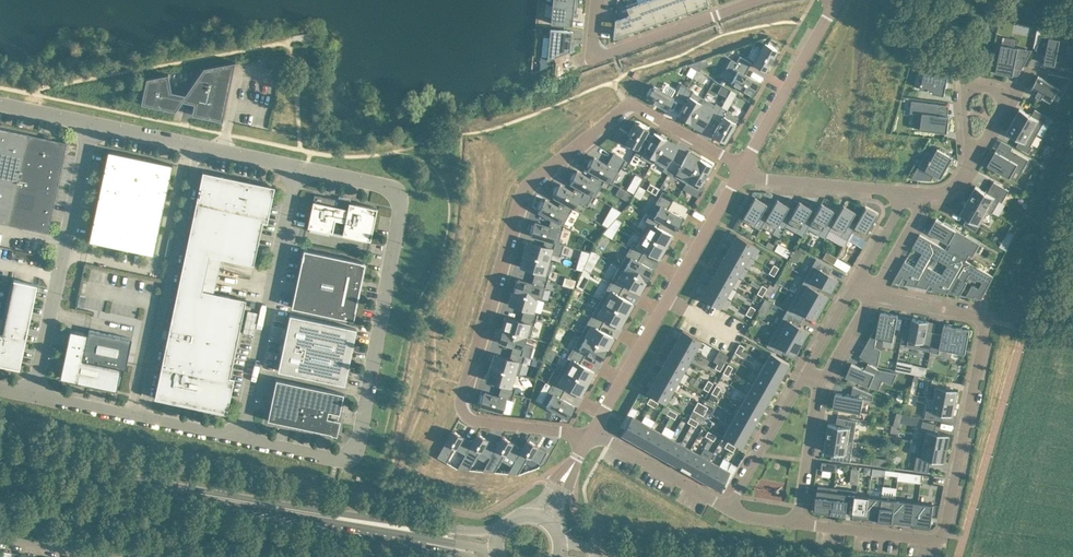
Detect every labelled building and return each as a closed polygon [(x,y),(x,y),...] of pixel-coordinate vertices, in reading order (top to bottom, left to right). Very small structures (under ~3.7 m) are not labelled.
[(638,3),(646,26),(656,22),(648,0),(646,0),(638,3)] [(656,22),(666,18),(660,0),(648,0),(656,22)] [(666,18),(677,14),(672,0),(660,0),(666,18)] [(677,14),(687,11),(684,0),(672,0),(677,14)] [(687,11),(698,7),(695,0),(684,0),(687,11)] [(637,1),(626,5),(629,15),(634,30),(646,26),(638,3),(637,1)] [(553,2),(551,23),(572,25),(573,12),(576,13),(577,4),(553,2)] [(614,30),(613,37),(634,30),(629,15),(615,20),(614,30)] [(1039,25),(1035,48),(1036,48),(1040,41),(1047,28),(1048,26),(1039,25)] [(550,28),(547,59),(554,56),(561,53),(561,54),(569,50),(573,49),(573,43),(570,43),(571,30),(550,28)] [(1072,68),(1072,53),(1067,51),(1069,41),(1051,37),(1053,29),(1047,28),(1040,41),(1036,48),(1035,49),(1046,55),(1044,63),(1072,68)] [(753,63),(765,70),(777,49),(775,48),(776,47),(768,43),(768,44),(765,42),(753,63)] [(1032,50),(1001,44),(996,72),(1013,75),(1015,67),(1022,69),(1032,50)] [(561,53),(554,56),(556,61),(557,60),(563,58),(562,57),(571,54),(569,50),(561,54),(561,53)] [(739,55),(736,61),(748,68),(751,62),(739,55)] [(731,58),(725,69),(732,73),(728,80),(734,83),(733,84),(741,89),(742,88),(751,93),(753,91),(754,92),(758,84),(757,84),(758,82),(745,74),(748,68),(736,61),(731,58)] [(168,73),(146,78),(141,103),(175,111),(182,101),(194,103),(191,114),(222,121),(235,61),(203,67),(185,94),(171,91),(168,73)] [(688,65),(690,66),(697,70),(699,71),(701,67),(699,61),(688,65)] [(921,84),(922,84),(921,88),(932,90),(932,92),(944,95),(948,75),(925,71),(922,82),(921,82),(921,84)] [(1036,77),(1033,82),(1034,82),(1033,85),(1035,86),(1032,92),(1051,102),(1059,88),(1063,90),(1070,77),(1048,73),(1045,79),(1038,75),(1037,77),(1036,77)] [(681,83),(674,95),(680,98),(687,86),(681,83)] [(647,95),(646,97),(667,109),(674,97),(653,85),(652,87),(651,86),(646,94),(647,95)] [(686,101),(678,115),(691,122),(704,98),(692,91),(693,90),(687,86),(680,98),(686,101)] [(731,89),(726,98),(731,101),(732,101),(736,92),(731,89)] [(704,98),(691,122),(701,128),(709,115),(715,118),(721,106),(715,103),(715,104),(704,98)] [(927,129),(947,132),(949,116),(948,115),(937,114),(938,104),(912,100),(910,112),(922,114),(920,129),(927,129)] [(720,121),(712,135),(714,136),(714,137),(722,141),(722,140),(724,141),(729,132),(730,133),(735,125),(734,124),(738,117),(726,111),(727,109),(721,106),(715,118),(720,121)] [(1035,109),(1032,115),(1020,108),(1013,120),(1037,134),(1047,116),(1035,109)] [(1013,120),(1006,132),(1020,139),(1017,146),(1029,153),(1033,146),(1031,145),(1037,134),(1013,120)] [(637,122),(624,144),(636,151),(641,142),(648,129),(646,127),(647,126),(639,122),(639,123),(637,122)] [(26,142),(28,134),(0,128),(0,222),(9,224),(26,142)] [(636,151),(634,154),(640,157),(640,156),(652,163),(653,161),(666,139),(654,132),(646,145),(641,142),(636,151)] [(666,139),(653,161),(664,167),(662,170),(669,174),(676,162),(669,158),(677,145),(666,139)] [(65,150),(26,142),(9,224),(48,232),(67,142),(66,142),(65,150)] [(926,168),(919,164),(912,178),(931,180),(935,174),(941,177),(949,162),(943,159),(947,153),(938,148),(926,168)] [(1006,156),(996,150),(988,165),(1010,177),(1018,164),(1024,168),(1029,159),(1011,149),(1006,156)] [(89,240),(153,253),(172,164),(108,150),(89,240)] [(613,152),(610,158),(622,165),(625,159),(613,152)] [(676,162),(669,174),(674,177),(674,176),(687,183),(700,159),(688,152),(680,165),(676,162)] [(587,166),(586,168),(593,172),(605,179),(612,183),(622,165),(610,158),(607,164),(593,156),(592,158),(591,158),(586,165),(587,166)] [(700,159),(687,183),(697,189),(711,165),(700,159)] [(267,222),(272,197),(274,186),(270,185),(270,184),(202,170),(154,397),(210,409),(226,412),(234,376),(229,375),(246,298),(202,289),(209,254),(253,263),(262,221),(267,222)] [(570,180),(569,182),(576,185),(593,195),(595,196),(605,179),(593,172),(590,178),(576,170),(575,172),(574,171),(569,179),(570,180)] [(635,174),(631,181),(637,185),(642,178),(635,174)] [(976,186),(968,199),(988,210),(992,212),(999,200),(1002,202),(1009,190),(994,181),(987,192),(976,186)] [(553,193),(552,195),(561,200),(573,207),(575,209),(579,202),(587,206),(593,195),(576,185),(573,191),(559,183),(558,185),(557,185),(552,193),(553,193)] [(662,191),(659,196),(671,203),(674,197),(662,191)] [(314,194),(308,224),(307,226),(370,239),(377,207),(350,201),(338,199),(315,194),(314,194)] [(659,196),(649,214),(661,221),(674,229),(676,227),(681,219),(680,219),(681,217),(668,209),(671,203),(659,196)] [(742,219),(760,229),(765,221),(767,216),(762,213),(767,203),(755,196),(742,219)] [(538,208),(537,210),(551,218),(563,224),(573,207),(561,200),(558,206),(544,198),(543,200),(542,200),(537,207),(538,208)] [(765,221),(775,227),(772,233),(779,237),(785,226),(789,218),(784,215),(789,206),(777,199),(767,216),(765,221)] [(988,210),(968,199),(960,213),(967,218),(964,224),(976,231),(988,210)] [(789,218),(785,226),(803,236),(807,228),(811,220),(806,217),(811,208),(799,201),(790,216),(789,218)] [(811,220),(807,228),(825,238),(829,230),(833,222),(828,219),(833,210),(821,203),(811,220)] [(833,222),(829,230),(847,240),(852,232),(855,224),(850,221),(855,212),(843,205),(835,220),(833,222)] [(855,224),(852,232),(863,238),(876,213),(865,207),(855,224)] [(648,221),(641,233),(643,234),(644,234),(665,246),(671,234),(657,226),(661,221),(649,214),(645,220),(648,221)] [(532,223),(529,232),(530,232),(529,234),(545,239),(545,238),(558,242),(563,225),(563,224),(551,218),(548,226),(533,221),(533,223),(532,223)] [(980,243),(936,218),(929,231),(951,244),(948,250),(965,260),(966,260),(969,254),(973,256),(980,243)] [(598,245),(605,248),(610,236),(604,233),(598,245)] [(633,242),(629,248),(641,255),(644,249),(658,257),(665,246),(644,234),(643,234),(637,245),(633,242)] [(736,234),(730,245),(749,255),(755,245),(736,234)] [(906,284),(915,286),(927,266),(932,256),(939,245),(920,234),(913,247),(922,252),(914,266),(905,261),(893,281),(900,283),(903,277),(908,280),(906,284)] [(528,241),(524,253),(550,261),(550,260),(552,254),(560,256),(564,243),(558,242),(545,238),(545,239),(543,245),(528,241)] [(730,245),(724,255),(743,266),(749,255),(730,245)] [(932,289),(947,292),(965,260),(948,250),(939,245),(932,256),(947,265),(942,274),(927,266),(915,286),(927,288),(930,284),(933,286),(932,289)] [(629,248),(620,265),(645,280),(652,268),(638,261),(641,255),(629,248)] [(303,249),(291,306),(348,318),(353,320),(365,262),(303,249)] [(826,251),(822,257),(833,264),(837,257),(826,251)] [(524,253),(520,266),(535,270),(534,276),(547,280),(553,261),(550,260),(550,261),(524,253)] [(724,255),(718,265),(737,276),(743,266),(724,255)] [(816,258),(805,276),(821,285),(830,290),(837,278),(827,273),(831,267),(816,258)] [(947,292),(960,295),(967,282),(965,281),(970,273),(977,278),(982,282),(978,288),(972,285),(966,296),(974,297),(975,296),(978,298),(981,299),(993,276),(966,260),(965,260),(947,292)] [(620,265),(610,282),(622,289),(625,283),(639,291),(645,280),(620,265)] [(718,265),(712,276),(731,286),(737,276),(718,265)] [(516,278),(513,291),(536,297),(536,298),(541,300),(547,280),(534,276),(532,283),(516,278)] [(712,276),(707,286),(725,297),(731,286),(712,276)] [(796,293),(820,307),(827,296),(817,290),(821,285),(805,276),(796,293)] [(7,366),(19,368),(37,284),(14,279),(13,280),(14,280),(3,332),(0,331),(0,364),(7,366)] [(610,282),(600,299),(626,314),(632,303),(618,295),(622,289),(610,282)] [(707,286),(701,297),(719,307),(725,297),(707,286)] [(513,291),(509,303),(524,308),(522,314),(536,318),(538,311),(532,310),(536,298),(536,297),(513,291)] [(786,311),(801,319),(804,314),(814,319),(820,307),(796,293),(786,311)] [(600,299),(590,316),(602,323),(605,318),(619,325),(626,314),(600,299)] [(765,299),(762,304),(768,307),(770,302),(765,299)] [(776,328),(801,342),(807,331),(798,325),(801,319),(786,311),(776,328)] [(864,358),(878,366),(881,350),(875,346),(877,337),(882,338),(882,339),(884,340),(884,339),(893,340),(898,315),(881,311),(879,321),(867,343),(871,346),(864,358)] [(285,338),(284,342),(346,355),(351,329),(356,330),(356,328),(290,314),(286,329),(285,338)] [(505,316),(502,328),(527,336),(527,337),(530,337),(536,318),(522,314),(520,320),(505,316)] [(590,316),(581,333),(606,348),(613,337),(599,329),(602,323),(590,316)] [(934,332),(927,330),(929,321),(912,317),(907,346),(930,350),(934,332)] [(942,333),(934,332),(930,350),(930,351),(939,353),(940,348),(965,353),(970,329),(944,324),(942,333)] [(502,328),(498,341),(513,346),(511,352),(524,356),(530,357),(533,345),(525,343),(527,337),(527,336),(502,328)] [(794,354),(801,342),(776,328),(766,346),(781,355),(782,354),(781,354),(785,348),(794,354)] [(70,329),(64,360),(60,377),(116,389),(121,367),(125,368),(132,338),(89,329),(88,333),(70,329)] [(682,329),(676,339),(695,350),(701,340),(682,329)] [(581,333),(571,350),(583,357),(586,352),(600,360),(606,348),(581,333)] [(676,339),(670,350),(689,361),(695,350),(676,339)] [(281,354),(278,370),(344,384),(345,382),(340,381),(346,355),(284,342),(283,345),(281,354)] [(571,350),(561,367),(587,382),(593,371),(579,363),(583,357),(571,350)] [(670,350),(664,360),(683,371),(689,361),(670,350)] [(494,354),(491,366),(514,373),(514,374),(519,375),(524,356),(511,352),(509,358),(494,354)] [(764,363),(783,373),(789,363),(770,352),(764,363)] [(658,371),(677,381),(683,371),(664,360),(658,371)] [(897,360),(896,370),(910,373),(912,363),(897,360)] [(764,363),(758,373),(777,384),(783,373),(764,363)] [(846,376),(879,389),(883,380),(893,384),(897,373),(879,368),(868,363),(865,369),(851,363),(846,376)] [(491,366),(487,379),(502,383),(500,389),(513,393),(515,387),(510,385),(514,374),(514,373),(491,366)] [(557,374),(551,385),(563,391),(566,386),(580,394),(587,382),(561,367),(561,368),(557,374)] [(658,371),(653,381),(671,392),(677,381),(658,371)] [(758,373),(753,383),(771,394),(777,384),(758,373)] [(1044,374),(1042,395),(1053,396),(1056,375),(1044,374)] [(1056,375),(1053,396),(1065,398),(1068,377),(1056,375)] [(692,377),(689,382),(697,386),(699,381),(692,377)] [(340,419),(338,418),(343,393),(276,378),(267,419),(319,430),(319,431),(336,434),(340,419)] [(653,381),(647,392),(665,402),(671,392),(653,381)] [(753,383),(747,394),(765,404),(771,394),(753,383)] [(929,397),(935,398),(956,402),(959,389),(932,384),(929,397)] [(541,402),(549,407),(548,408),(557,412),(557,411),(567,417),(568,415),(569,415),(573,408),(572,407),(574,405),(560,397),(563,391),(551,385),(541,402)] [(833,407),(861,412),(864,398),(872,400),(874,394),(853,386),(851,395),(836,392),(833,407)] [(481,393),(479,402),(480,402),(479,404),(502,411),(506,398),(511,400),(513,393),(500,389),(498,396),(483,391),(482,394),(481,393)] [(741,404),(759,415),(765,404),(747,394),(741,404)] [(954,415),(956,402),(935,398),(932,410),(927,409),(926,416),(943,420),(944,413),(954,415)] [(741,404),(735,414),(754,425),(759,415),(741,404)] [(624,428),(621,434),(631,440),(642,421),(634,417),(638,409),(631,405),(619,427),(620,427),(620,426),(624,428)] [(735,414),(729,424),(748,435),(754,425),(735,414)] [(904,415),(902,422),(909,424),(911,416),(904,415)] [(826,437),(854,441),(857,420),(838,417),(836,425),(828,423),(826,437)] [(947,447),(950,434),(935,431),(937,423),(923,420),(921,429),(922,429),(920,442),(947,447)] [(642,421),(631,440),(641,445),(651,426),(642,421)] [(1015,422),(1013,433),(1033,436),(1034,424),(1028,423),(1015,422)] [(729,424),(723,435),(742,446),(748,435),(729,424)] [(892,425),(891,433),(897,434),(899,427),(892,425)] [(641,445),(650,451),(661,432),(651,426),(641,445)] [(452,430),(437,457),(447,462),(455,448),(465,454),(466,454),(472,442),(452,430)] [(661,432),(650,451),(660,456),(671,437),(661,432)] [(466,454),(458,468),(469,469),(480,451),(490,457),(497,445),(477,433),(472,442),(466,454)] [(1013,433),(1012,444),(1032,447),(1033,436),(1013,433)] [(523,448),(502,436),(497,445),(490,457),(483,470),(495,471),(504,454),(515,460),(523,448)] [(660,456),(670,462),(681,442),(671,437),(660,456)] [(824,451),(832,452),(831,459),(850,461),(854,441),(826,437),(824,451)] [(528,456),(541,463),(548,451),(527,439),(523,448),(515,460),(508,473),(518,473),(528,456)] [(681,442),(670,462),(679,467),(690,448),(681,442)] [(928,471),(931,459),(944,462),(947,447),(920,442),(914,470),(928,471)] [(1012,444),(1010,455),(1030,458),(1032,447),(1012,444)] [(679,467),(689,472),(700,453),(690,448),(679,467)] [(700,453),(689,472),(699,478),(709,458),(700,453)] [(1010,455),(1009,466),(1029,469),(1030,458),(1010,455)] [(736,456),(733,462),(738,465),(741,459),(736,456)] [(889,465),(890,458),(873,456),(872,464),(889,465)] [(699,478),(708,483),(720,464),(709,458),(699,478)] [(821,469),(836,471),(837,463),(822,461),(821,469)] [(720,464),(708,483),(719,489),(722,484),(726,486),(725,487),(725,488),(738,466),(731,462),(727,468),(720,464)] [(1009,466),(1008,477),(1027,480),(1029,469),(1009,466)] [(852,468),(851,475),(858,476),(859,469),(852,468)] [(911,473),(910,481),(921,483),(922,474),(911,473)] [(1008,477),(1006,489),(1009,489),(1016,490),(1026,491),(1027,480),(1008,477)] [(815,511),(831,513),(834,487),(818,485),(815,511)] [(834,487),(831,513),(846,515),(848,502),(855,502),(856,494),(857,494),(857,490),(834,487)] [(879,519),(894,521),(896,499),(897,495),(882,493),(882,498),(879,519)] [(855,502),(853,516),(867,518),(869,496),(857,494),(856,494),(855,502)] [(869,496),(867,518),(879,519),(882,498),(869,496)] [(894,521),(917,524),(919,502),(896,499),(894,521)] [(917,524),(931,526),(934,504),(919,502),(917,524)] [(1016,517),(1013,536),(1022,537),(1024,516),(1016,515),(1016,517)] [(1024,516),(1022,537),(1030,538),(1033,519),(1033,517),(1024,516)] [(1033,519),(1030,538),(1039,540),(1041,520),(1041,519),(1033,517),(1033,519)] [(1041,520),(1039,540),(1047,541),(1050,521),(1050,520),(1041,519),(1041,520)] [(1050,521),(1047,541),(1055,542),(1058,521),(1050,520),(1050,521)] [(1058,521),(1055,542),(1065,543),(1067,522),(1058,521)]
